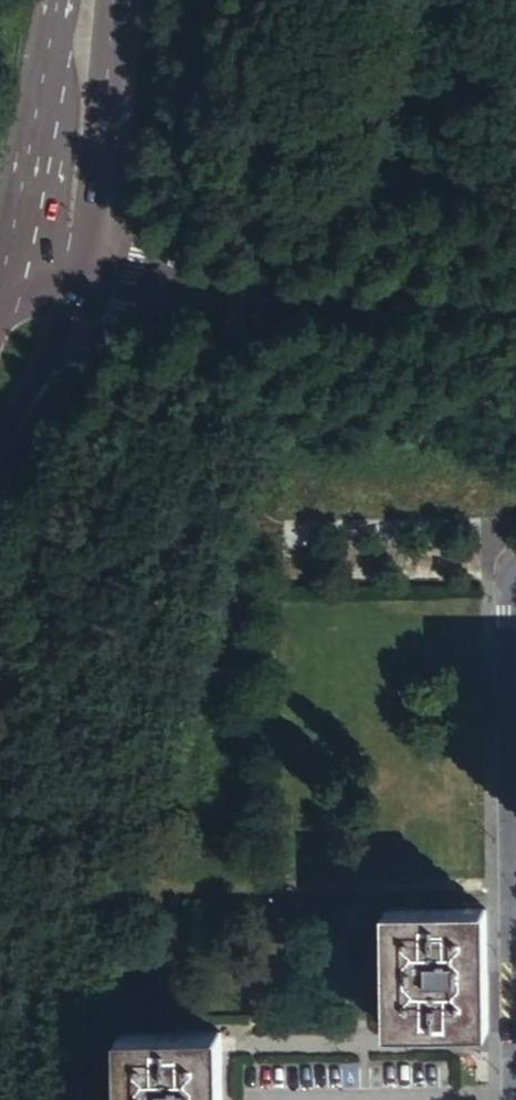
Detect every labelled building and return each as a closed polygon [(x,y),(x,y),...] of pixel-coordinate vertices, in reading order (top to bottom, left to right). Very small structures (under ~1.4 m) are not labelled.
[(486,906),(385,907),(386,982),(387,1028),(456,1027),(488,1026),(486,906)] [(221,1033),(123,1036),(124,1099),(223,1099),(221,1045),(221,1033)]
